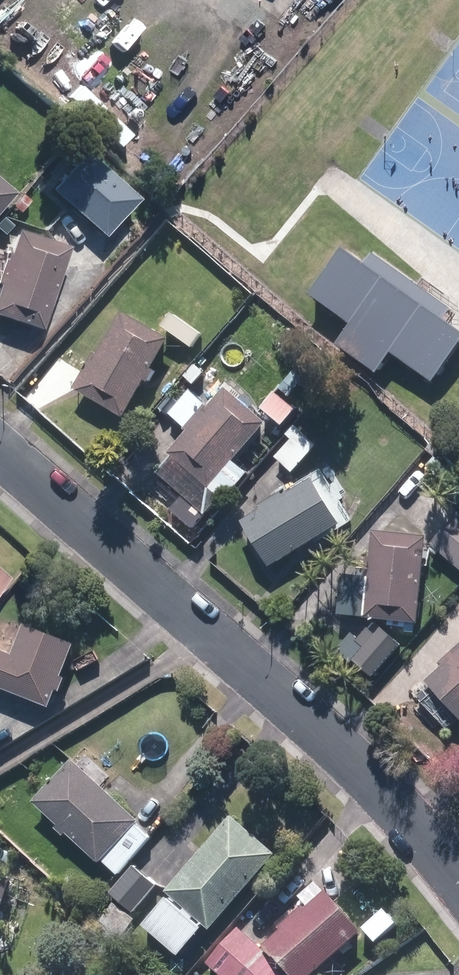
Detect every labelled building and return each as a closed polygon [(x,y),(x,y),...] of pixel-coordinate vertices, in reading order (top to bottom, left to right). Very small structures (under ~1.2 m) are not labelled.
[(51,202),(86,233),(119,197),(83,165),(51,202)] [(0,266),(0,312),(32,323),(55,250),(9,235),(0,266)] [(71,393),(119,421),(141,385),(145,387),(151,376),(146,373),(164,344),(120,318),(95,360),(92,358),(71,393)] [(192,353),(196,357),(202,350),(198,345),(192,353)] [(175,453),(215,488),(272,422),(232,387),(216,406),(208,400),(214,392),(204,383),(197,391),(195,389),(174,414),(194,431),(175,453)] [(280,457),(296,472),(320,447),(305,432),(280,457)] [(237,525),(265,570),(333,527),(306,484),(288,495),(285,491),(254,510),(255,513),(237,525)] [(458,563),(458,518),(437,544),(458,563)] [(361,619),(414,625),(423,540),(371,534),(368,560),(364,560),(361,593),(363,593),(361,619)] [(11,577),(0,567),(0,589),(11,577)] [(56,706),(62,689),(66,690),(71,676),(68,675),(80,645),(32,626),(20,655),(0,647),(0,685),(56,706)] [(458,721),(458,644),(435,666),(439,670),(423,684),(458,721)] [(73,772),(37,807),(96,863),(131,827),(73,772)] [(174,890),(216,927),(280,854),(238,817),(174,890)] [(130,874),(110,899),(130,917),(152,892),(130,874)] [(16,886),(0,880),(0,935),(16,886)] [(267,959),(282,974),(321,974),(357,944),(325,907),(267,959)] [(209,969),(215,974),(271,974),(236,941),(209,969)]
